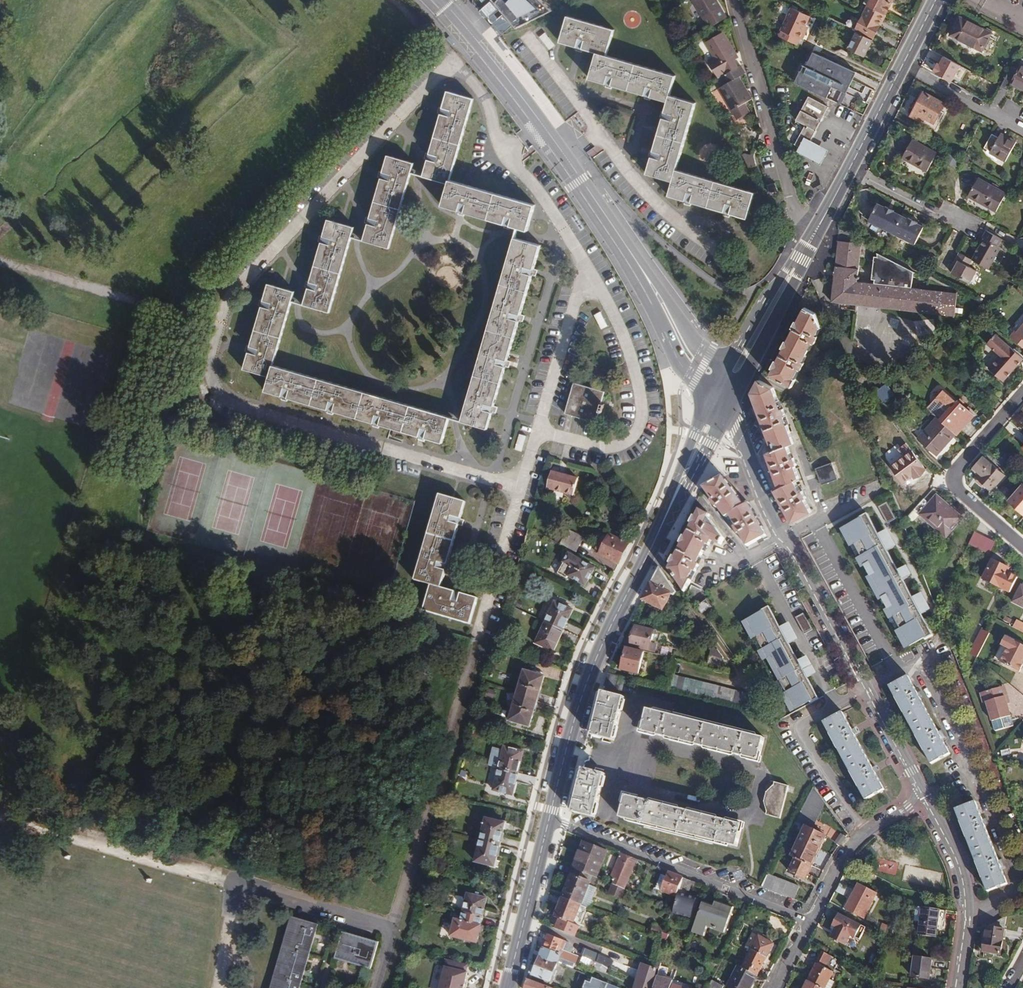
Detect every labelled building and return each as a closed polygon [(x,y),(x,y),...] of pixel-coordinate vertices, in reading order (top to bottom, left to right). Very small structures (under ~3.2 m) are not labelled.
[(710,29),(728,18),(717,0),(693,0),(710,29)] [(844,5),(834,0),(832,5),(842,10),(844,5)] [(874,37),(894,0),(871,0),(869,5),(856,29),(858,30),(874,37)] [(811,17),(791,8),(781,31),(782,31),(779,37),(797,45),(800,39),(802,41),(805,33),(804,32),(811,17)] [(669,195),(686,200),(692,202),(725,212),(731,214),(748,218),(755,193),(676,170),(696,103),(670,95),(676,76),(608,56),(615,31),(569,17),(561,42),(578,47),(581,48),(584,49),(598,53),(591,78),(607,83),(613,85),(646,95),(649,96),(652,97),(669,102),(665,113),(665,116),(664,119),(654,151),(653,154),(652,157),(647,174),(673,181),(669,195)] [(991,34),(960,17),(951,35),(982,51),(991,34)] [(546,32),(540,36),(549,50),(555,46),(546,32)] [(709,60),(719,78),(722,76),(738,67),(735,61),(732,56),(736,53),(724,32),(706,42),(715,57),(709,60)] [(872,41),(857,32),(853,39),(849,48),(864,56),(872,41)] [(846,86),(853,71),(814,53),(808,67),(846,86)] [(1012,67),(1002,86),(1008,90),(1011,84),(1022,91),(1022,65),(1021,64),(1018,71),(1012,67)] [(745,104),(751,100),(744,87),(739,78),(746,74),(741,66),(738,67),(722,76),(727,84),(719,88),(738,119),(750,113),(745,104)] [(823,97),(830,85),(805,73),(799,85),(823,97)] [(473,98),(448,91),(442,112),(429,160),(424,176),(449,183),(442,205),(463,211),(512,225),(527,229),(535,205),(450,180),(473,98)] [(944,104),(924,93),(912,116),(923,121),(925,118),(933,123),(944,104)] [(805,150),(811,140),(829,107),(809,97),(796,120),(798,122),(795,129),(802,133),(795,144),(800,147),(805,150)] [(1016,142),(1001,134),(999,138),(992,134),(984,147),(988,149),(987,151),(1005,162),(1016,142)] [(937,154),(912,140),(902,158),(927,172),(937,154)] [(414,163),(388,155),(383,176),(369,224),(364,240),(389,247),(414,163)] [(968,196),(996,212),(1007,194),(978,178),(968,196)] [(778,191),(776,183),(769,185),(770,193),(778,191)] [(915,243),(923,227),(916,224),(917,222),(908,218),(906,219),(893,212),(894,211),(884,206),(884,208),(877,204),(868,220),(915,243)] [(355,227),(329,219),(322,242),(309,286),(303,304),(329,312),(355,227)] [(998,246),(1002,240),(986,231),(982,238),(984,239),(972,261),(988,269),(1000,247),(998,246)] [(541,245),(515,236),(462,420),(487,428),(492,410),(506,363),(519,318),(526,295),(532,276),(533,271),(541,245)] [(835,271),(859,273),(862,244),(838,242),(835,271)] [(969,267),(972,261),(958,253),(955,259),(958,261),(954,267),(951,273),(970,284),(977,271),(969,267)] [(859,273),(835,271),(833,286),(831,304),(955,319),(957,294),(911,289),(912,274),(877,256),(877,260),(874,260),(871,281),(874,282),(874,285),(858,284),(859,273)] [(295,292),(269,284),(262,307),(249,350),(244,369),(270,377),(266,391),(287,397),(332,410),(379,424),(425,437),(442,442),(450,417),(273,365),(295,292)] [(815,314),(805,309),(783,351),(771,375),(792,386),(796,379),(794,378),(822,326),(815,314)] [(981,311),(975,315),(981,320),(986,315),(981,311)] [(1022,348),(1022,327),(1018,333),(1016,332),(1011,337),(1022,348)] [(1022,360),(1022,358),(996,334),(987,343),(1000,355),(988,368),(1003,381),(1022,360)] [(774,388),(759,379),(752,392),(772,447),(773,450),(767,453),(779,487),(775,489),(793,522),(811,512),(804,499),(807,497),(803,491),(801,492),(794,480),(799,478),(795,466),(797,464),(795,457),(792,458),(788,445),(795,442),(785,416),(787,415),(784,408),(782,409),(774,388)] [(604,392),(574,383),(565,414),(596,423),(604,392)] [(880,387),(874,392),(883,403),(890,399),(881,387),(880,387)] [(955,434),(956,435),(960,430),(956,426),(959,423),(963,427),(974,415),(957,401),(956,403),(942,391),(926,408),(937,417),(955,434)] [(955,434),(937,417),(918,439),(937,455),(955,434)] [(516,450),(523,451),(526,436),(519,434),(516,450)] [(925,470),(912,452),(892,466),(905,484),(909,484),(912,482),(913,479),(911,477),(913,476),(915,477),(925,470)] [(1002,467),(1007,462),(999,455),(995,460),(1002,467)] [(976,476),(978,477),(985,483),(993,491),(1005,476),(983,457),(973,468),(979,473),(976,476)] [(837,479),(832,463),(816,469),(822,485),(837,479)] [(578,478),(551,471),(547,490),(573,496),(578,478)] [(747,546),(767,536),(749,503),(744,505),(723,476),(717,480),(715,480),(712,482),(703,487),(713,500),(710,502),(716,508),(717,507),(726,518),(730,516),(736,527),(734,528),(738,535),(740,534),(747,546)] [(749,485),(741,486),(744,500),(752,499),(749,485)] [(1022,485),(1010,500),(1022,512),(1022,485)] [(465,502),(440,495),(414,580),(431,585),(424,611),(470,624),(477,598),(459,593),(441,587),(446,569),(460,522),(465,502)] [(929,504),(923,500),(906,519),(912,524),(920,515),(945,537),(961,519),(936,497),(929,504)] [(683,541),(669,569),(684,591),(690,581),(689,580),(694,571),(696,572),(700,566),(697,564),(707,544),(710,546),(712,542),(720,545),(723,539),(708,518),(711,515),(700,509),(683,541)] [(878,539),(867,517),(840,531),(904,654),(933,639),(923,620),(932,615),(927,607),(921,596),(913,600),(905,585),(910,582),(907,577),(905,573),(897,577),(886,555),(895,551),(890,542),(886,535),(878,539)] [(583,538),(568,529),(560,544),(576,552),(583,538)] [(994,543),(975,532),(968,545),(988,555),(994,543)] [(618,564),(629,545),(609,534),(599,554),(618,564)] [(573,567),(568,577),(585,586),(595,568),(578,558),(569,553),(564,562),(573,567)] [(1010,569),(993,560),(983,579),(1004,589),(1011,575),(1008,573),(1010,569)] [(649,586),(642,600),(662,610),(671,594),(665,590),(669,581),(658,566),(649,586)] [(1021,586),(1013,602),(1022,607),(1022,587),(1021,586)] [(696,607),(701,613),(711,607),(706,600),(696,607)] [(554,601),(545,622),(564,630),(573,610),(554,601)] [(780,631),(768,610),(743,624),(793,714),(819,700),(809,682),(816,678),(812,670),(807,662),(800,666),(790,648),(798,644),(793,635),(788,626),(780,631)] [(804,616),(797,620),(805,636),(812,632),(804,616)] [(1012,628),(1022,634),(1022,624),(1016,620),(1012,628)] [(564,630),(545,622),(535,643),(554,652),(564,630)] [(630,647),(655,652),(657,644),(652,643),(654,630),(635,625),(630,647)] [(969,654),(977,658),(989,634),(981,630),(969,654)] [(1022,665),(1022,647),(1004,637),(993,660),(1019,673),(1022,665)] [(644,652),(626,648),(621,670),(639,674),(644,652)] [(723,657),(718,649),(711,648),(707,664),(721,667),(723,657)] [(516,695),(537,702),(545,676),(524,669),(516,695)] [(629,679),(608,673),(604,686),(626,692),(629,679)] [(745,708),(749,694),(671,674),(668,688),(745,708)] [(932,763),(949,754),(941,738),(918,696),(908,678),(890,687),(932,763)] [(1004,698),(1001,688),(981,693),(983,703),(987,702),(995,733),(1006,730),(1003,719),(1010,717),(1007,706),(1005,697),(1004,698)] [(624,698),(602,692),(596,717),(591,735),(614,741),(618,723),(624,698)] [(529,727),(537,702),(516,695),(508,720),(529,727)] [(648,709),(642,731),(665,737),(698,745),(743,757),(759,761),(765,738),(648,709)] [(842,713),(824,723),(865,799),(883,789),(875,774),(855,737),(842,713)] [(498,768),(518,773),(523,751),(503,746),(498,768)] [(512,796),(518,773),(498,768),(492,791),(512,796)] [(576,793),(571,812),(594,817),(599,799),(605,774),(583,768),(576,793)] [(788,787),(775,783),(772,787),(765,793),(763,801),(766,811),(765,815),(780,819),(788,787)] [(737,847),(743,824),(725,820),(686,810),(650,801),(626,795),(620,817),(737,847)] [(987,891),(1006,884),(998,862),(984,825),(976,803),(957,811),(987,891)] [(481,840),(500,845),(506,823),(486,818),(481,840)] [(795,857),(812,866),(825,836),(812,830),(804,826),(791,855),(795,857)] [(842,845),(846,835),(840,833),(836,842),(842,845)] [(494,867),(500,845),(481,840),(475,863),(494,867)] [(583,842),(572,868),(573,868),(596,877),(606,851),(583,842)] [(636,860),(620,853),(610,878),(614,880),(613,884),(625,889),(636,860)] [(806,880),(812,866),(795,857),(789,872),(806,880)] [(895,876),(899,865),(886,860),(882,871),(895,876)] [(596,889),(600,879),(596,877),(573,868),(561,898),(582,906),(589,886),(596,889)] [(676,875),(668,872),(661,891),(675,897),(683,878),(676,875)] [(761,886),(795,899),(800,886),(768,874),(761,886)] [(683,878),(675,897),(676,898),(673,914),(691,918),(696,898),(685,896),(691,881),(683,878)] [(625,889),(613,884),(609,893),(621,898),(625,889)] [(878,893),(858,884),(846,909),(865,919),(878,893)] [(462,912),(482,917),(487,898),(467,893),(462,912)] [(582,906),(561,898),(554,917),(574,924),(582,906)] [(714,907),(702,904),(691,930),(703,933),(706,925),(725,931),(732,909),(715,903),(714,907)] [(936,938),(940,910),(923,908),(921,922),(919,935),(936,938)] [(481,925),(482,917),(462,912),(460,919),(455,918),(450,937),(477,943),(481,925)] [(859,923),(843,915),(831,937),(847,946),(859,923)] [(1006,917),(987,927),(983,951),(999,954),(1006,917)] [(316,924),(294,918),(273,987),(297,987),(298,986),(306,956),(314,928),(316,924)] [(665,931),(654,927),(651,935),(662,939),(665,931)] [(371,967),(378,944),(342,934),(336,957),(371,967)] [(558,953),(563,941),(547,934),(542,947),(558,953)] [(741,968),(757,977),(774,945),(759,936),(741,968)] [(558,964),(562,965),(564,960),(575,964),(578,956),(571,953),(564,950),(562,955),(558,953),(542,947),(541,952),(535,949),(533,954),(539,956),(558,964)] [(596,962),(599,955),(584,948),(581,956),(596,962)] [(808,980),(823,987),(826,987),(834,973),(833,971),(838,961),(822,952),(808,980)] [(596,962),(610,969),(613,961),(599,955),(596,962)] [(531,965),(528,976),(531,976),(532,975),(550,982),(558,964),(539,956),(535,966),(531,965)] [(932,959),(914,957),(912,978),(930,980),(932,959)] [(446,961),(440,987),(465,987),(466,984),(465,982),(467,973),(465,973),(467,965),(446,961)] [(642,962),(634,987),(654,987),(659,969),(654,967),(652,966),(642,962)] [(673,980),(666,978),(668,969),(660,967),(659,969),(654,987),(671,987),(672,984),(673,980)] [(737,967),(726,987),(751,987),(757,977),(741,968),(737,967)] [(588,976),(583,987),(619,987),(588,976)] [(527,979),(525,987),(551,987),(527,979)]
